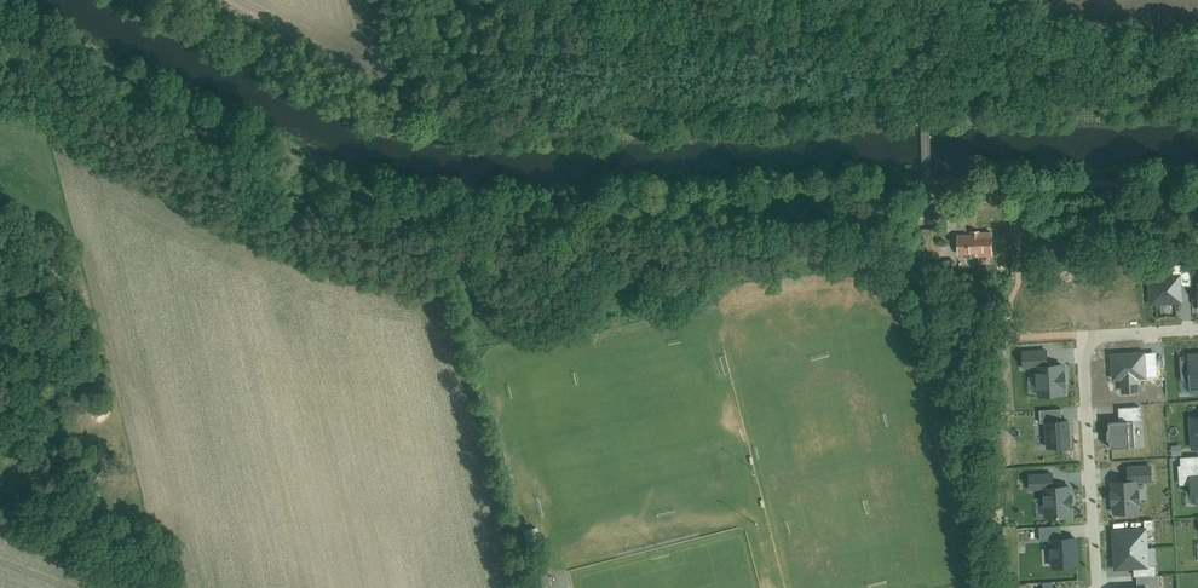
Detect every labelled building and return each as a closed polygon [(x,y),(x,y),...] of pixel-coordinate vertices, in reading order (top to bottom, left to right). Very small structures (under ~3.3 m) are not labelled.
[(930,260),(942,260),(941,229),(929,229),(930,260)] [(957,232),(957,258),(992,257),(992,232),(957,232)] [(1150,274),(1151,304),(1186,302),(1185,285),(1193,284),(1192,263),(1175,264),(1175,273),(1150,274)] [(1041,394),(1066,392),(1065,361),(1050,362),(1050,347),(1020,348),(1021,369),(1040,368),(1041,394)] [(1145,352),(1110,354),(1111,376),(1111,382),(1120,381),(1121,393),(1138,392),(1137,380),(1147,379),(1147,377),(1156,377),(1155,353),(1145,354),(1145,352)] [(1187,355),(1187,357),(1179,357),(1181,393),(1189,393),(1189,395),(1197,394),(1197,354),(1187,355)] [(1112,446),(1138,445),(1136,420),(1143,419),(1142,405),(1121,406),(1122,420),(1111,420),(1112,446)] [(1048,447),(1074,445),(1072,417),(1064,418),(1063,407),(1042,408),(1042,422),(1047,421),(1048,447)] [(1197,506),(1197,454),(1179,455),(1181,483),(1192,483),(1192,493),(1187,494),(1188,507),(1197,506)] [(1113,479),(1115,512),(1142,510),(1141,481),(1155,480),(1154,463),(1128,465),(1129,478),(1113,479)] [(1046,516),(1075,515),(1074,483),(1056,484),(1055,471),(1030,472),(1031,493),(1045,493),(1046,516)] [(1053,566),(1081,565),(1080,534),(1064,534),(1064,523),(1041,524),(1042,539),(1052,538),(1053,566)] [(1114,527),(1115,548),(1151,545),(1149,525),(1114,527)] [(1115,548),(1116,568),(1152,566),(1151,545),(1115,548)] [(1159,576),(1137,577),(1137,587),(1118,587),(1159,587),(1159,576)]
